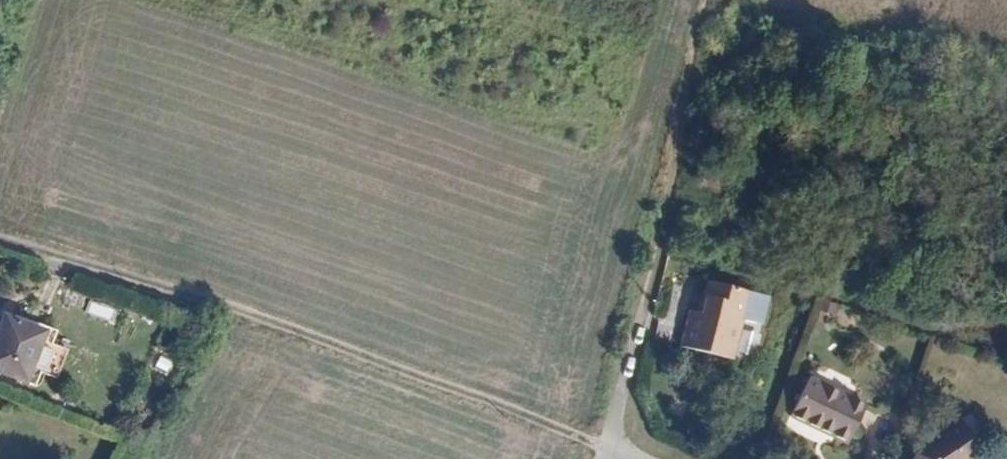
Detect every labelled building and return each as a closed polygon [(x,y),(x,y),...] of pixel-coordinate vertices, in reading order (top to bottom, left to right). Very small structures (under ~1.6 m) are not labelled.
[(692,320),(683,355),(754,373),(771,305),(711,290),(702,322),(692,320)] [(88,301),(84,311),(108,319),(111,310),(88,301)] [(0,338),(0,374),(41,390),(61,334),(47,328),(45,333),(7,319),(0,338)] [(809,384),(791,422),(848,449),(867,411),(809,384)] [(923,456),(917,454),(915,458),(981,458),(982,458),(960,425),(927,446),(923,456)]
